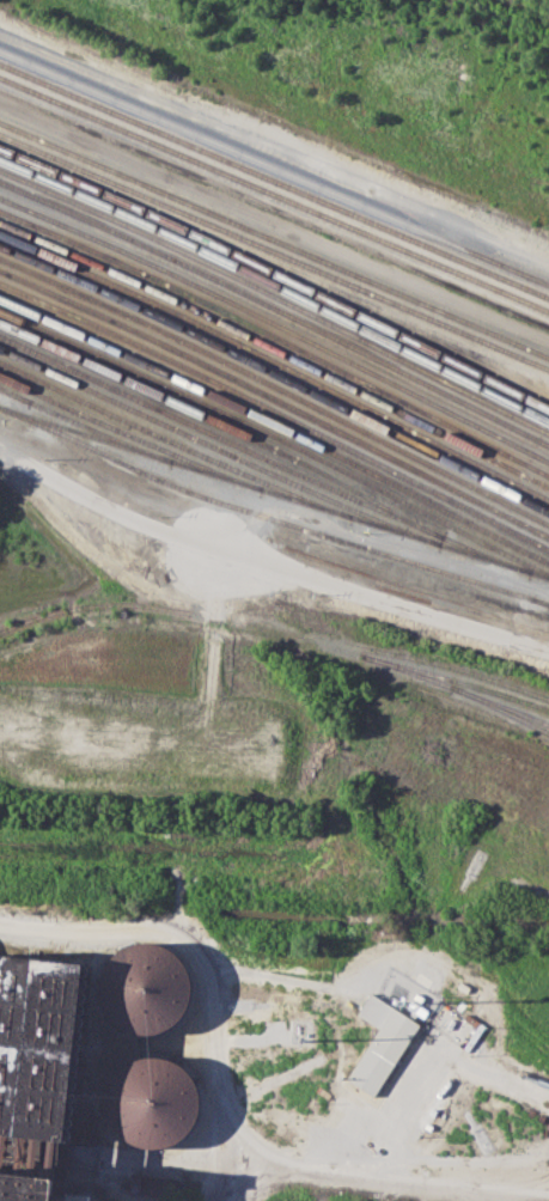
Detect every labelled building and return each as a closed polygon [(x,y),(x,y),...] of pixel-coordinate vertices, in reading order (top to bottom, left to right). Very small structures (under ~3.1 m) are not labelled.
[(115,1018),(106,1006),(103,992),(104,976),(110,963),(121,952),(134,945),(148,944),(163,947),(175,955),(183,964),(189,977),(190,992),(187,1005),(179,1017),(167,1025),(155,1031),(141,1031),(127,1028),(115,1018)] [(71,1141),(0,1133),(0,952),(92,963),(71,1141)] [(383,1028),(361,1014),(372,995),(422,1025),(410,1044),(410,1043),(377,1098),(349,1080),(383,1028)] [(112,1127),(122,1138),(134,1145),(148,1148),(163,1146),(176,1140),(185,1130),(193,1118),(195,1104),(194,1090),(187,1075),(175,1066),(161,1060),(146,1059),(130,1063),(118,1072),(110,1085),(106,1099),(108,1114),(112,1127)] [(56,1178),(53,1200),(0,1200),(0,1172),(56,1178)] [(134,1175),(182,1179),(181,1197),(133,1193),(134,1175)] [(96,1195),(95,1200),(70,1200),(71,1193),(96,1195)]
